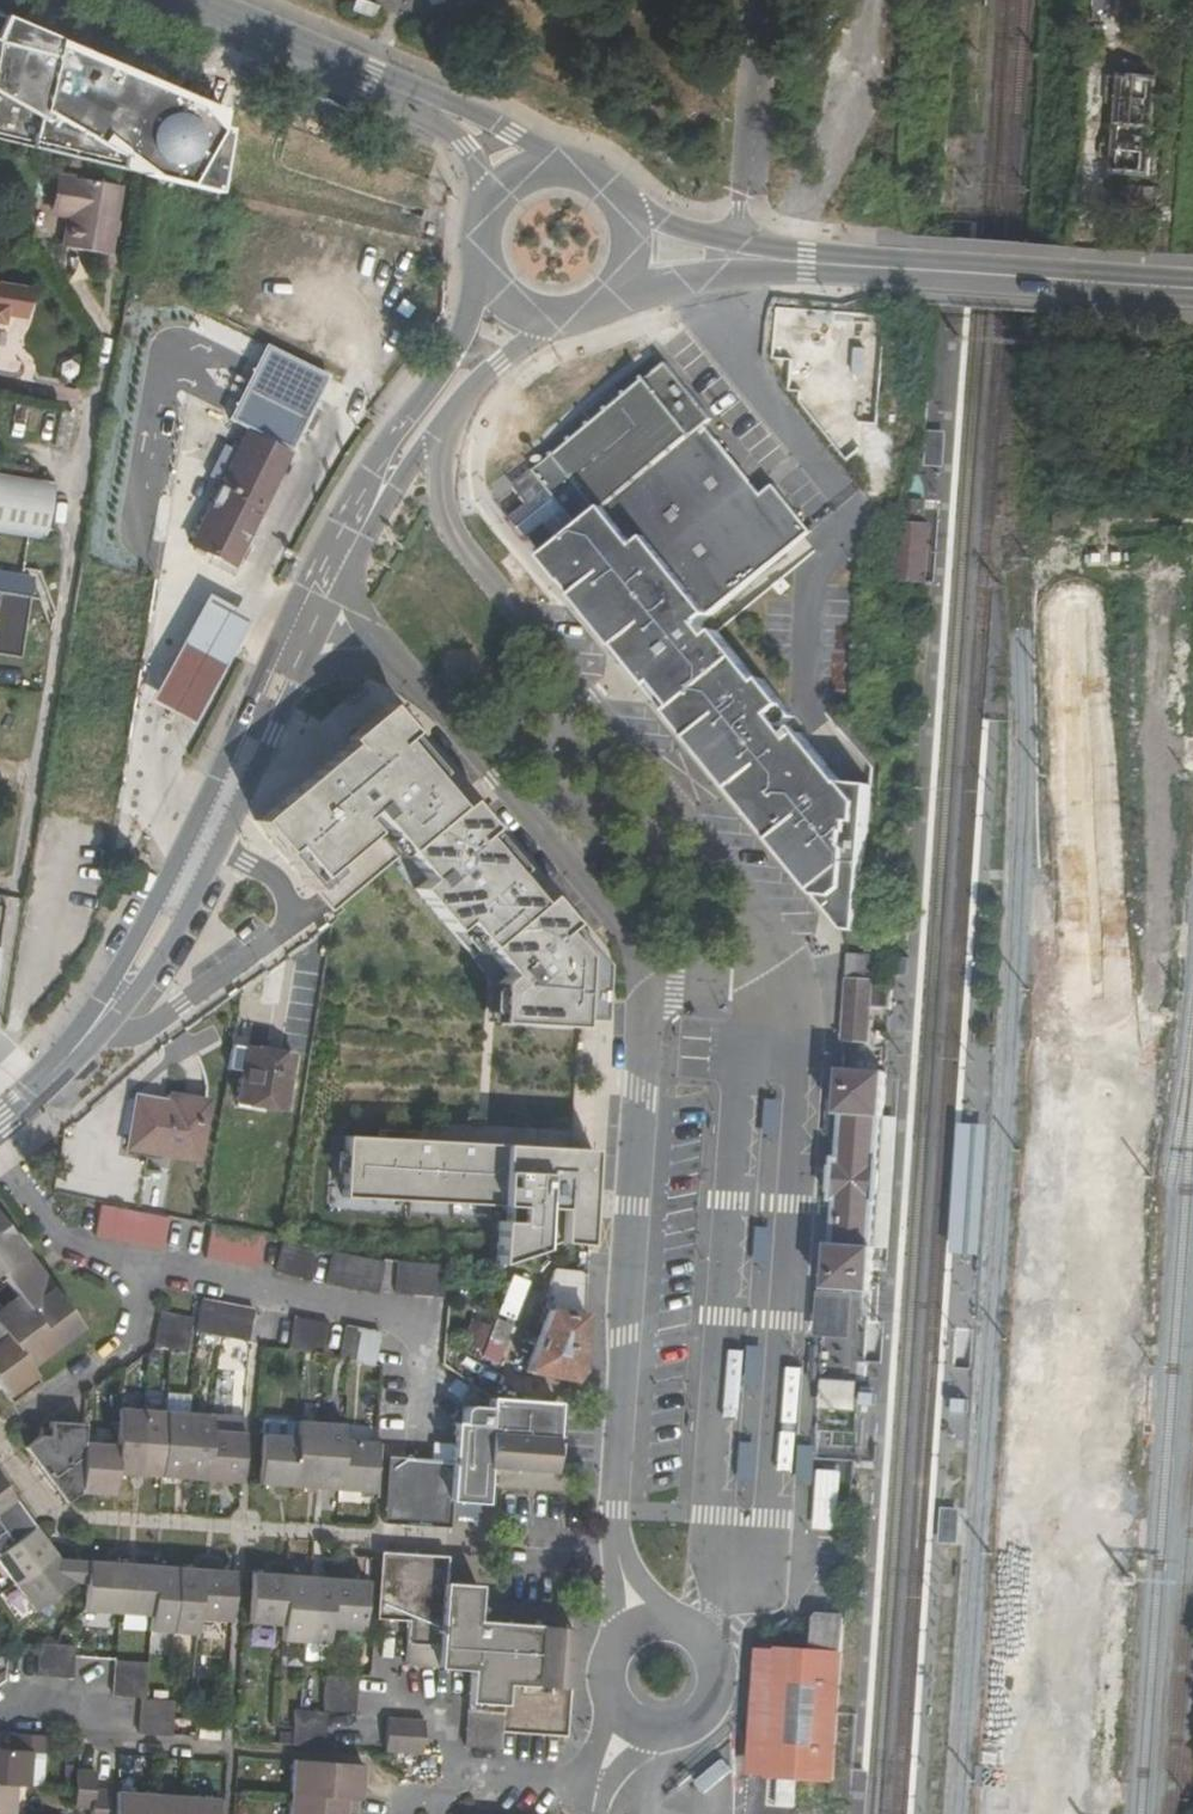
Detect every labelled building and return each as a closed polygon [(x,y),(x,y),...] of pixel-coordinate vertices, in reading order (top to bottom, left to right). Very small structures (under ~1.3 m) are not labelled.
[(371,15),(377,1),(374,0),(352,0),(349,7),(371,15)] [(211,176),(235,118),(214,109),(221,92),(0,2),(0,89),(211,176)] [(1114,126),(1155,130),(1161,80),(1120,75),(1118,89),(1108,88),(1106,101),(1117,102),(1114,126)] [(1149,182),(1155,130),(1114,126),(1112,142),(1100,141),(1099,156),(1109,157),(1106,177),(1149,182)] [(117,189),(56,177),(48,215),(65,219),(61,246),(107,253),(117,189)] [(2,326),(3,314),(24,318),(27,291),(0,287),(0,325),(2,326)] [(326,378),(263,346),(227,420),(291,452),(326,378)] [(561,544),(655,465),(710,421),(666,366),(513,487),(527,505),(512,518),(529,539),(545,526),(561,544)] [(708,637),(698,625),(810,532),(772,486),(771,487),(772,488),(761,497),(703,427),(561,544),(542,558),(841,924),(859,925),(870,786),(869,785),(843,783),(842,784),(800,733),(792,740),(781,727),(793,717),(762,679),(758,683),(716,632),(708,637)] [(288,456),(245,434),(190,544),(232,566),(288,456)] [(939,464),(944,443),(927,439),(923,460),(939,464)] [(28,480),(30,466),(0,460),(0,476),(28,480)] [(28,480),(0,476),(0,528),(42,535),(51,484),(28,480)] [(920,528),(921,508),(909,507),(890,505),(883,584),(920,587),(925,529),(920,528)] [(0,576),(0,653),(18,656),(29,580),(0,576)] [(248,626),(206,603),(149,704),(190,727),(248,626)] [(494,1022),(577,1026),(578,1018),(597,1019),(599,962),(478,816),(386,711),(254,822),(314,894),(334,878),(349,896),(402,851),(425,878),(414,888),(472,957),(484,947),(506,973),(496,982),(494,1022)] [(869,947),(834,944),(833,965),(868,967),(869,947)] [(896,960),(895,977),(901,977),(907,978),(908,960),(904,960),(896,960)] [(845,982),(841,1042),(844,1042),(868,1044),(870,1012),(892,1013),(894,985),(845,982)] [(237,1102),(283,1109),(292,1055),(246,1048),(237,1102)] [(831,1211),(825,1288),(844,1290),(872,1292),(875,1247),(877,1214),(878,1201),(879,1182),(880,1165),(882,1148),(884,1118),(887,1072),(841,1069),(835,1145),(833,1179),(831,1211)] [(167,1103),(134,1098),(125,1148),(199,1160),(209,1102),(169,1094),(167,1103)] [(900,1120),(884,1118),(882,1148),(880,1165),(879,1182),(878,1201),(877,1214),(875,1247),(890,1248),(900,1120)] [(988,1133),(960,1131),(950,1249),(979,1251),(988,1133)] [(587,1243),(591,1148),(345,1138),(342,1192),(506,1199),(506,1214),(499,1214),(497,1259),(558,1238),(587,1243)] [(168,1215),(100,1201),(95,1233),(163,1247),(168,1215)] [(8,1397),(37,1375),(31,1366),(80,1328),(0,1217),(0,1276),(12,1294),(0,1303),(0,1387),(8,1397)] [(204,1256),(256,1266),(262,1233),(211,1224),(204,1256)] [(300,1241),(282,1237),(275,1270),(292,1274),(300,1241)] [(308,1277),(315,1244),(314,1244),(300,1241),(292,1274),(308,1277)] [(587,1246),(554,1245),(552,1268),(559,1269),(524,1372),(559,1378),(572,1381),(582,1370),(587,1246)] [(326,1281),(342,1284),(349,1251),(332,1248),(326,1281)] [(342,1284),(359,1287),(365,1254),(349,1251),(342,1284)] [(377,1291),(383,1258),(365,1254),(359,1287),(377,1291)] [(415,1262),(397,1261),(395,1291),(413,1292),(415,1262)] [(415,1262),(413,1292),(430,1294),(434,1263),(415,1262)] [(434,1263),(430,1294),(448,1295),(450,1264),(434,1263)] [(12,1294),(0,1276),(0,1303),(12,1294)] [(527,1281),(512,1276),(498,1311),(513,1317),(527,1281)] [(862,1293),(821,1290),(819,1330),(860,1332),(862,1293)] [(219,1301),(201,1297),(196,1330),(201,1331),(212,1333),(219,1301)] [(237,1304),(219,1301),(212,1333),(220,1335),(230,1337),(237,1304)] [(254,1307),(237,1304),(230,1337),(248,1341),(254,1307)] [(161,1311),(158,1328),(192,1335),(196,1318),(161,1311)] [(304,1352),(310,1317),(294,1314),(286,1348),(300,1351),(304,1352)] [(304,1352),(322,1355),(328,1321),(310,1317),(304,1352)] [(510,1325),(496,1320),(482,1355),(497,1360),(510,1325)] [(356,1361),(362,1328),(347,1324),(340,1358),(349,1360),(356,1361)] [(158,1328),(154,1345),(169,1348),(188,1351),(192,1335),(158,1328)] [(356,1361),(374,1364),(381,1331),(362,1328),(356,1361)] [(401,1367),(382,1366),(380,1398),(399,1400),(401,1367)] [(417,1368),(401,1367),(399,1400),(415,1401),(417,1368)] [(822,1378),(821,1405),(857,1407),(858,1380),(822,1378)] [(557,1400),(489,1396),(488,1407),(469,1406),(464,1410),(463,1422),(453,1422),(450,1460),(388,1456),(383,1521),(401,1523),(430,1525),(449,1526),(450,1514),(451,1501),(484,1503),(488,1468),(496,1468),(517,1470),(539,1471),(552,1472),(557,1400)] [(142,1408),(119,1407),(116,1443),(114,1473),(126,1474),(137,1474),(142,1408)] [(165,1410),(142,1408),(137,1474),(148,1475),(160,1476),(165,1410)] [(189,1412),(165,1410),(160,1476),(172,1477),(185,1478),(189,1412)] [(214,1413),(189,1412),(185,1478),(197,1479),(209,1480),(213,1429),(214,1413)] [(316,1488),(322,1420),(295,1418),(294,1435),(290,1486),(304,1487),(316,1488)] [(344,1438),(345,1422),(322,1420),(316,1488),(328,1489),(340,1490),(344,1438)] [(41,1435),(23,1447),(36,1463),(51,1483),(65,1501),(79,1492),(83,1441),(84,1424),(51,1422),(49,1434),(41,1435)] [(213,1429),(209,1480),(224,1481),(239,1482),(242,1431),(213,1429)] [(290,1486),(294,1435),(261,1433),(258,1484),(275,1485),(290,1486)] [(373,1492),(377,1440),(344,1438),(340,1490),(357,1491),(373,1492)] [(83,1441),(79,1492),(95,1494),(112,1495),(114,1473),(116,1443),(83,1441)] [(844,1472),(819,1470),(814,1528),(839,1530),(844,1472)] [(34,1525),(19,1506),(2,1483),(0,1480),(0,1551),(34,1525)] [(451,1501),(450,1514),(469,1515),(484,1516),(484,1503),(451,1501)] [(34,1525),(0,1551),(0,1566),(12,1582),(53,1552),(43,1538),(34,1525)] [(58,1558),(53,1552),(12,1582),(34,1612),(73,1582),(62,1566),(57,1558),(58,1558)] [(465,1745),(499,1748),(501,1731),(564,1736),(573,1627),(553,1626),(506,1623),(475,1621),(478,1585),(461,1584),(445,1582),(447,1557),(427,1555),(399,1553),(381,1552),(376,1618),(408,1621),(406,1665),(470,1670),(465,1745)] [(104,1561),(85,1560),(83,1610),(119,1613),(122,1562),(104,1561)] [(138,1563),(122,1562),(119,1613),(149,1615),(152,1564),(138,1563)] [(172,1632),(177,1566),(164,1565),(152,1564),(149,1615),(148,1630),(172,1632)] [(196,1617),(200,1568),(188,1567),(177,1566),(172,1632),(195,1633),(196,1617)] [(217,1569),(200,1568),(196,1617),(230,1620),(234,1570),(217,1569)] [(281,1624),(284,1574),(270,1572),(254,1571),(250,1622),(281,1624)] [(304,1640),(309,1576),(298,1575),(284,1574),(281,1624),(280,1638),(304,1640)] [(329,1626),(332,1577),(321,1576),(309,1576),(304,1640),(327,1642),(329,1626)] [(350,1579),(332,1577),(329,1626),(362,1628),(366,1580),(350,1579)] [(766,1644),(757,1775),(839,1781),(842,1751),(852,1613),(804,1609),(801,1646),(766,1644)] [(39,1643),(38,1652),(37,1674),(54,1676),(57,1644),(39,1643)] [(748,1775),(757,1775),(766,1644),(757,1643),(752,1715),(748,1775)] [(57,1644),(54,1676),(73,1678),(74,1657),(75,1646),(57,1644)] [(146,1661),(115,1660),(114,1675),(145,1677),(146,1661)] [(145,1677),(114,1675),(113,1695),(141,1698),(143,1698),(145,1677)] [(357,1693),(359,1678),(325,1675),(324,1691),(357,1693)] [(356,1712),(357,1693),(324,1691),(323,1710),(327,1710),(356,1712)] [(175,1700),(167,1699),(143,1698),(141,1698),(140,1715),(174,1718),(175,1700)] [(323,1710),(298,1709),(295,1708),(293,1727),(325,1730),(327,1710),(323,1710)] [(139,1733),(173,1736),(174,1718),(140,1715),(139,1733)] [(386,1734),(423,1737),(423,1720),(387,1717),(386,1734)] [(221,1739),(222,1726),(198,1725),(198,1738),(221,1739)] [(293,1727),(291,1744),(325,1746),(325,1730),(293,1727)] [(0,1748),(0,1781),(18,1782),(30,1783),(32,1750),(45,1751),(47,1736),(12,1733),(11,1749),(0,1748)] [(422,1755),(423,1737),(386,1734),(385,1752),(422,1755)] [(365,1762),(293,1757),(289,1813),(345,1813),(345,1812),(355,1812),(356,1797),(362,1797),(363,1779),(365,1762)] [(95,1770),(78,1769),(76,1786),(75,1806),(92,1808),(94,1787),(95,1770)] [(18,1782),(0,1781),(0,1813),(15,1813),(18,1782)] [(94,1787),(92,1808),(91,1813),(108,1813),(110,1788),(94,1787)] [(128,1790),(116,1789),(114,1813),(126,1813),(128,1790)] [(128,1790),(126,1813),(217,1813),(218,1798),(128,1790)]
